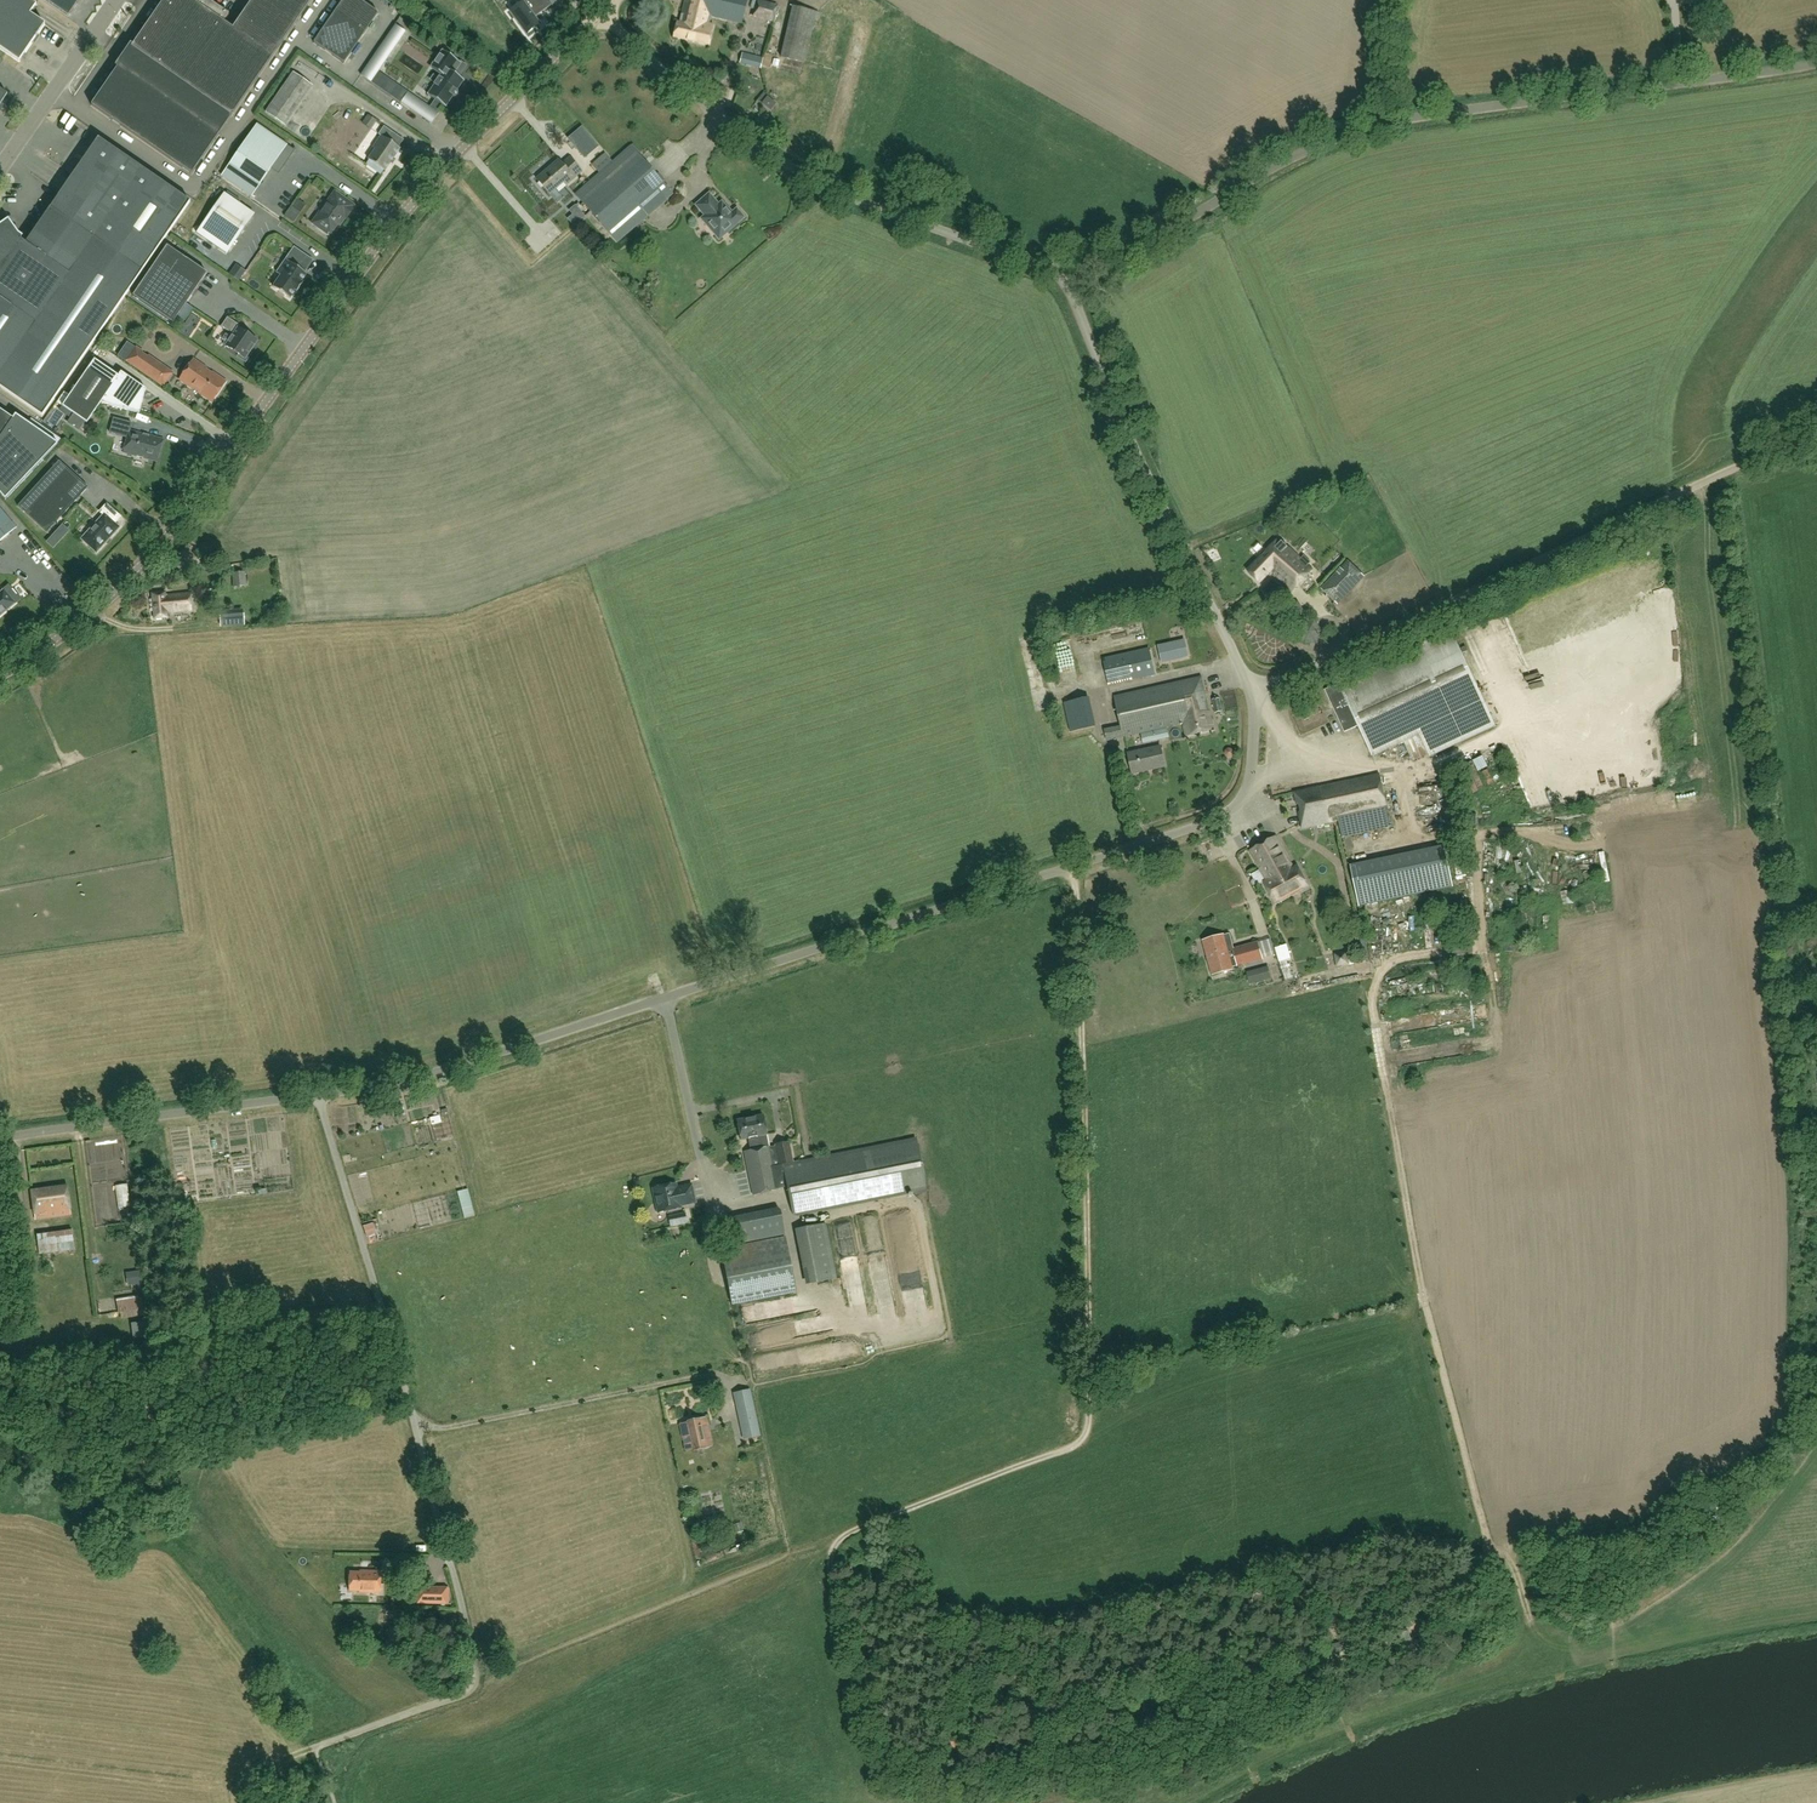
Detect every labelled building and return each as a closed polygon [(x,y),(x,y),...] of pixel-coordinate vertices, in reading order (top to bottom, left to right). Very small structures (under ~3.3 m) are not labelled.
[(20,62),(46,24),(31,14),(37,5),(30,0),(0,0),(0,49),(20,62)] [(80,0),(45,0),(68,16),(80,0)] [(232,116),(312,0),(253,0),(233,28),(224,22),(229,14),(209,0),(194,0),(193,1),(192,0),(164,0),(131,47),(232,116)] [(345,64),(379,13),(360,0),(343,0),(314,43),(345,64)] [(511,12),(527,33),(539,24),(534,18),(543,11),(535,0),(520,0),(522,4),(511,12)] [(543,11),(552,4),(553,6),(560,0),(535,0),(543,11)] [(747,0),(685,0),(679,23),(677,22),(673,38),(709,46),(713,26),(707,24),(709,16),(741,23),(747,0)] [(756,1),(752,18),(773,23),(777,6),(756,1)] [(781,57),(804,63),(816,13),(792,8),(781,57)] [(396,26),(362,75),(372,82),(378,72),(406,32),(396,26)] [(232,116),(131,47),(118,67),(91,105),(192,174),(218,136),(232,116)] [(430,108),(424,103),(418,112),(429,119),(440,103),(443,105),(446,107),(447,107),(446,106),(453,97),(454,97),(455,97),(456,97),(457,97),(457,96),(458,96),(458,95),(458,94),(459,94),(459,93),(458,93),(458,92),(458,91),(457,91),(457,90),(464,81),(465,81),(457,76),(464,67),(463,66),(462,67),(444,54),(444,55),(445,55),(435,70),(442,75),(429,94),(428,93),(427,94),(436,100),(430,108)] [(762,59),(742,54),(739,63),(760,69),(762,59)] [(293,72),(266,112),(286,126),(313,86),(293,72)] [(766,98),(762,103),(770,110),(775,104),(766,98)] [(368,114),(362,123),(370,129),(376,120),(368,114)] [(257,124),(230,164),(260,185),(272,166),(280,172),(295,150),(287,145),(257,124)] [(376,149),(368,159),(385,171),(391,161),(392,161),(391,160),(392,158),(393,158),(394,158),(400,148),(392,142),(397,135),(384,126),(378,134),(386,139),(378,151),(376,149)] [(576,147),(585,157),(599,146),(583,127),(570,138),(577,146),(576,147)] [(50,208),(26,243),(21,240),(16,237),(9,227),(8,225),(0,230),(0,386),(42,416),(142,271),(192,200),(100,136),(50,208)] [(592,164),(599,173),(575,195),(617,243),(672,194),(630,146),(613,161),(605,153),(592,164)] [(582,171),(570,158),(562,165),(558,160),(536,179),(548,194),(564,180),(567,184),(582,171)] [(214,175),(171,237),(187,248),(197,233),(227,254),(255,214),(239,203),(225,194),(225,193),(230,186),(214,175)] [(234,175),(230,181),(242,189),(246,184),(234,175)] [(335,191),(312,223),(326,233),(329,232),(331,234),(343,217),(346,219),(355,208),(354,207),(355,205),(335,191)] [(736,208),(731,213),(722,202),(718,205),(709,195),(697,205),(712,222),(707,227),(715,235),(716,234),(720,239),(729,231),(728,230),(738,221),(739,222),(745,217),(736,208)] [(296,199),(285,210),(290,216),(302,205),(296,199)] [(133,296),(173,323),(207,273),(167,246),(133,296)] [(281,276),(273,287),(290,298),(307,274),(299,269),(302,265),(303,266),(309,257),(294,247),(288,256),(293,259),(294,263),(285,275),(281,276)] [(241,262),(249,257),(245,249),(237,254),(241,262)] [(227,274),(236,280),(242,271),(233,265),(227,274)] [(238,357),(246,362),(252,353),(250,352),(258,341),(239,328),(240,326),(228,317),(221,326),(231,333),(223,344),(239,355),(238,357)] [(126,361),(164,387),(174,372),(149,355),(148,357),(142,353),(143,351),(136,346),(126,361)] [(193,359),(179,380),(192,389),(193,388),(199,392),(198,393),(212,403),(226,382),(213,372),(212,373),(206,369),(207,368),(193,359)] [(101,403),(140,413),(146,389),(121,372),(118,376),(95,360),(63,406),(87,423),(101,403)] [(5,499),(58,444),(57,443),(16,415),(13,419),(0,409),(0,493),(5,499)] [(114,419),(110,434),(128,439),(124,453),(158,462),(163,440),(130,431),(132,424),(114,419)] [(88,487),(59,461),(18,506),(47,533),(88,487)] [(82,539),(96,552),(119,527),(118,527),(115,523),(120,517),(120,518),(121,517),(107,504),(100,512),(101,512),(104,515),(83,538),(82,538),(82,539)] [(17,529),(0,509),(0,543),(17,529)] [(54,549),(60,542),(52,536),(46,542),(54,549)] [(1279,538),(1248,571),(1260,583),(1271,571),(1272,572),(1274,570),(1271,568),(1289,549),(1290,548),(1279,538)] [(188,544),(181,553),(172,563),(177,567),(186,556),(193,548),(188,544)] [(1301,559),(1290,548),(1271,568),(1274,570),(1272,572),(1292,591),(1312,570),(1307,566),(1311,562),(1304,556),(1301,559)] [(1364,577),(1348,562),(1322,589),(1338,604),(1364,577)] [(234,588),(246,587),(245,572),(233,573),(234,588)] [(15,603),(14,602),(20,597),(13,589),(7,595),(7,594),(1,594),(0,595),(0,616),(15,603)] [(154,619),(167,618),(167,614),(191,611),(190,594),(166,597),(165,593),(152,594),(154,619)] [(221,627),(245,625),(244,609),(220,611),(221,627)] [(1608,625),(1606,629),(1618,637),(1621,632),(1608,625)] [(1302,635),(1305,644),(1316,640),(1313,631),(1302,635)] [(1339,684),(1326,690),(1345,732),(1358,726),(1372,757),(1420,735),(1430,756),(1495,726),(1451,631),(1338,683),(1339,684)] [(1622,648),(1628,650),(1631,635),(1625,634),(1622,648)] [(1643,634),(1634,639),(1647,662),(1657,656),(1643,634)] [(1148,650),(1142,651),(1141,650),(1103,659),(1109,685),(1154,675),(1154,676),(1221,660),(1216,640),(1165,646),(1148,650)] [(1620,663),(1633,655),(1630,650),(1617,658),(1620,663)] [(1603,664),(1605,671),(1618,667),(1616,660),(1603,664)] [(1568,681),(1572,667),(1565,665),(1562,679),(1568,681)] [(1062,683),(1076,677),(1072,669),(1058,674),(1062,683)] [(1121,728),(1106,731),(1108,741),(1183,723),(1186,737),(1214,730),(1201,676),(1114,696),(1121,728)] [(1642,703),(1651,702),(1649,688),(1640,689),(1642,703)] [(1088,698),(1060,704),(1067,733),(1094,727),(1088,698)] [(1222,711),(1219,699),(1213,701),(1215,712),(1222,711)] [(1316,705),(1319,712),(1330,707),(1327,700),(1316,705)] [(1565,712),(1570,724),(1575,722),(1570,710),(1565,712)] [(1552,719),(1556,730),(1567,727),(1564,715),(1552,719)] [(1294,722),(1298,732),(1311,727),(1307,717),(1294,722)] [(1609,737),(1610,740),(1604,742),(1608,752),(1620,748),(1615,735),(1609,737)] [(1663,756),(1678,755),(1678,744),(1663,745),(1663,756)] [(1161,747),(1128,754),(1133,774),(1165,766),(1161,747)] [(1225,750),(1224,753),(1226,757),(1228,758),(1231,758),(1234,756),(1235,753),(1234,750),(1231,748),(1228,748),(1225,750)] [(1641,764),(1657,764),(1657,755),(1641,755),(1641,764)] [(1478,772),(1488,767),(1483,756),(1473,761),(1478,772)] [(1339,821),(1343,837),(1390,828),(1379,775),(1293,792),(1301,829),(1339,821)] [(1487,783),(1478,786),(1480,792),(1489,789),(1487,783)] [(1657,796),(1658,808),(1668,807),(1667,796),(1657,796)] [(1292,877),(1299,891),(1308,886),(1297,865),(1292,868),(1276,836),(1261,844),(1281,883),(1292,877)] [(1281,883),(1261,844),(1251,849),(1267,881),(1263,883),(1275,904),(1299,891),(1292,877),(1281,883)] [(1445,848),(1351,867),(1359,905),(1437,889),(1453,886),(1445,848)] [(1592,902),(1599,901),(1595,886),(1589,888),(1592,902)] [(1405,899),(1400,901),(1403,912),(1408,910),(1405,899)] [(1376,903),(1378,916),(1400,914),(1399,900),(1376,903)] [(1601,918),(1588,921),(1590,931),(1603,929),(1601,918)] [(1223,935),(1203,940),(1213,976),(1233,970),(1232,967),(1262,959),(1257,943),(1234,950),(1230,934),(1223,936),(1223,935)] [(1276,948),(1279,960),(1290,957),(1286,945),(1276,948)] [(1333,953),(1336,967),(1350,965),(1347,952),(1333,953)] [(1268,966),(1246,973),(1250,985),(1272,978),(1268,966)] [(1430,1088),(1431,1094),(1461,1088),(1460,1081),(1430,1088)] [(916,1138),(870,1148),(782,1166),(778,1144),(768,1146),(766,1136),(767,1136),(763,1116),(737,1121),(741,1141),(748,1139),(750,1150),(745,1151),(753,1195),(778,1190),(776,1180),(786,1178),(790,1195),(794,1214),(794,1216),(881,1199),(926,1190),(916,1138)] [(653,1189),(658,1214),(681,1209),(681,1207),(695,1203),(691,1186),(681,1188),(682,1189),(677,1190),(676,1184),(663,1187),(661,1186),(656,1187),(654,1189),(653,1189)] [(458,1191),(465,1219),(475,1216),(468,1189),(458,1191)] [(32,1196),(35,1221),(71,1216),(68,1191),(32,1196)] [(728,1245),(784,1234),(779,1209),(723,1220),(728,1245)] [(685,1213),(668,1216),(671,1227),(688,1223),(685,1213)] [(363,1226),(366,1237),(376,1234),(373,1223),(363,1226)] [(836,1278),(825,1224),(795,1229),(806,1284),(836,1278)] [(40,1255),(75,1250),(73,1231),(37,1235),(40,1255)] [(786,1241),(722,1253),(732,1304),(796,1292),(786,1241)] [(132,1274),(133,1282),(142,1280),(141,1272),(141,1268),(131,1269),(132,1274)] [(136,1282),(134,1285),(135,1291),(138,1294),(143,1293),(144,1290),(143,1282),(140,1281),(136,1282)] [(116,1300),(118,1313),(147,1310),(145,1297),(116,1300)] [(192,1341),(174,1342),(175,1350),(185,1349),(185,1352),(193,1352),(192,1341)] [(751,1402),(737,1405),(745,1441),(759,1438),(751,1402)] [(706,1417),(687,1422),(680,1423),(687,1453),(693,1451),(694,1452),(713,1447),(706,1417)] [(746,1468),(756,1466),(754,1458),(744,1459),(746,1468)] [(912,1519),(917,1536),(922,1534),(917,1517),(912,1519)] [(1584,1563),(1589,1586),(1601,1583),(1596,1560),(1584,1563)] [(349,1591),(359,1591),(359,1593),(381,1594),(382,1572),(360,1571),(360,1573),(350,1573),(349,1591)] [(448,1603),(445,1603),(446,1589),(449,1589),(449,1588),(439,1588),(439,1589),(426,1589),(426,1588),(417,1587),(416,1603),(448,1603)] [(1408,1628),(1414,1626),(1412,1619),(1406,1621),(1408,1628)] [(1401,1653),(1417,1648),(1413,1638),(1398,1643),(1401,1653)] [(1343,1652),(1340,1643),(1326,1647),(1329,1656),(1343,1652)] [(1370,1656),(1359,1656),(1358,1672),(1369,1673),(1370,1656)] [(1254,1714),(1237,1722),(1236,1721),(1230,1723),(1234,1730),(1254,1719),(1253,1716),(1255,1715),(1254,1714)] [(1030,1734),(1032,1746),(1049,1743),(1047,1731),(1030,1734)] [(952,1737),(951,1749),(967,1751),(968,1739),(952,1737)]
